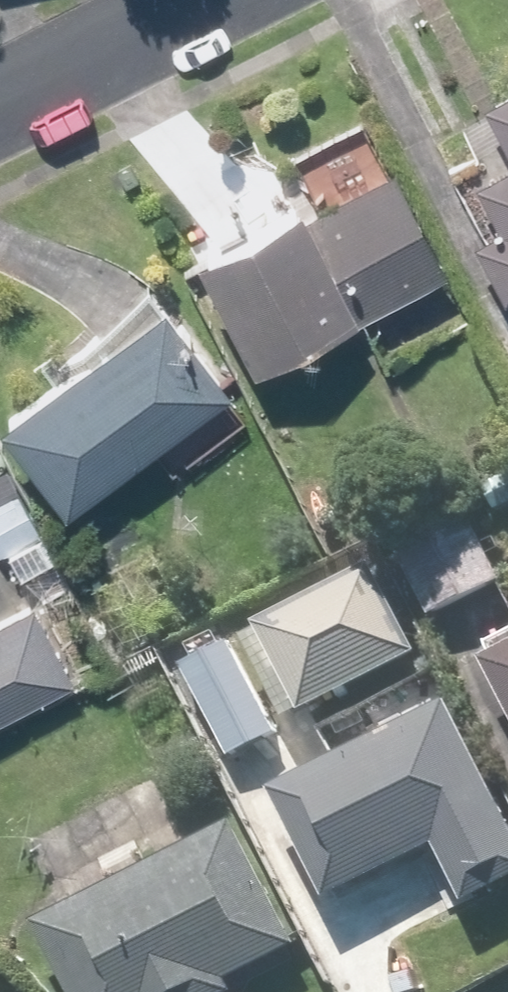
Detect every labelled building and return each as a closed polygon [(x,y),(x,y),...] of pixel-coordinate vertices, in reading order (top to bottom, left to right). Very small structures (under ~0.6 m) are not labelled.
[(486,90),(507,134),(507,78),(486,90)] [(483,176),(505,221),(475,236),(505,296),(507,294),(507,164),(483,176)] [(441,268),(395,171),(315,209),(304,200),(210,244),(261,352),(441,268)] [(233,383),(168,294),(3,414),(68,503),(233,383)] [(3,441),(0,443),(0,522),(2,525),(37,508),(3,441)] [(498,511),(507,507),(507,471),(484,483),(498,511)] [(438,615),(507,578),(507,576),(480,523),(409,560),(438,615)] [(266,623),(309,709),(423,651),(380,565),(266,623)] [(32,589),(0,607),(0,715),(78,673),(32,589)] [(238,641),(187,666),(230,757),(282,732),(238,641)] [(507,698),(507,648),(487,660),(507,698)] [(276,790),(330,897),(436,843),(465,901),(507,879),(507,803),(455,699),(276,790)] [(303,945),(238,820),(38,924),(74,991),(239,991),(253,985),(247,974),(303,945)]
